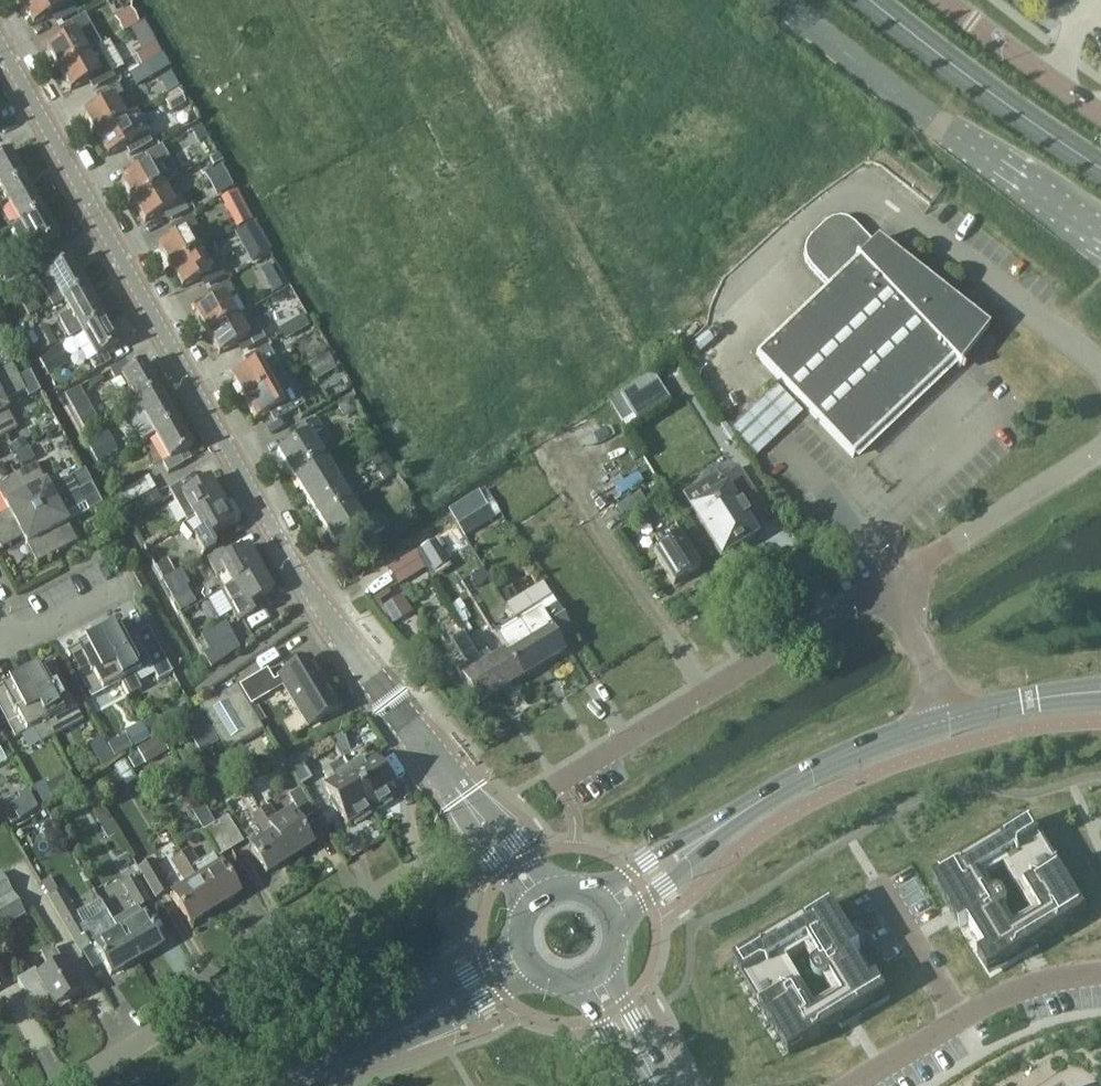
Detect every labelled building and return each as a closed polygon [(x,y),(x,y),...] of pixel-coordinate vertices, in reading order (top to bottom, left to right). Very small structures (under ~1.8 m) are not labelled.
[(77,13),(69,0),(62,0),(59,2),(58,0),(29,0),(22,4),(34,25),(55,13),(60,22),(77,13)] [(1049,9),(1066,0),(1044,0),(1049,9)] [(130,9),(114,18),(123,33),(129,30),(139,24),(130,9)] [(48,50),(59,70),(88,54),(81,40),(89,34),(80,19),(64,28),(69,38),(48,50)] [(143,25),(132,32),(138,43),(149,36),(143,25)] [(155,45),(136,56),(142,67),(161,56),(155,45)] [(98,87),(114,78),(97,49),(88,54),(59,70),(71,91),(92,78),(98,87)] [(148,78),(167,67),(161,56),(142,67),(148,78)] [(85,115),(96,136),(126,120),(117,105),(126,100),(117,85),(101,94),(106,103),(85,115)] [(108,157),(127,146),(132,155),(152,144),(135,114),(126,120),(96,136),(108,157)] [(200,125),(190,131),(197,143),(207,137),(200,125)] [(122,181),(133,202),(162,185),(155,172),(163,166),(155,151),(138,160),(144,169),(122,181)] [(26,182),(9,153),(0,158),(0,189),(3,195),(26,182)] [(221,167),(207,175),(219,195),(232,187),(221,167)] [(26,182),(3,195),(18,222),(11,226),(12,227),(42,210),(26,182)] [(172,220),(188,210),(179,194),(171,200),(162,185),(133,202),(145,223),(166,210),(172,220)] [(197,185),(184,192),(194,210),(207,203),(197,185)] [(58,239),(42,210),(12,227),(28,255),(29,254),(34,264),(50,255),(45,246),(58,239)] [(159,247),(171,268),(200,252),(191,237),(200,231),(191,217),(175,226),(181,235),(159,247)] [(808,263),(828,288),(756,356),(853,457),(906,408),(955,363),(964,373),(993,332),(876,240),(872,244),(851,223),(835,223),(820,231),(808,246),(808,263)] [(209,285),(225,276),(215,260),(207,264),(200,252),(171,268),(182,289),(203,276),(209,285)] [(53,309),(64,303),(87,290),(71,261),(58,268),(53,260),(37,269),(41,277),(37,280),(53,309)] [(0,265),(0,280),(12,273),(6,262),(0,265)] [(278,275),(262,284),(270,298),(286,289),(278,275)] [(208,334),(237,317),(229,303),(237,298),(229,282),(212,292),(217,301),(196,313),(208,334)] [(64,304),(79,331),(103,318),(87,290),(64,303),(53,309),(54,310),(64,304)] [(34,299),(23,305),(30,317),(40,311),(34,299)] [(303,315),(278,328),(285,340),(309,327),(303,315)] [(246,351),(262,342),(253,326),(245,331),(237,317),(208,334),(220,354),(241,342),(246,351)] [(119,347),(103,318),(79,331),(95,359),(89,362),(95,372),(111,363),(106,354),(119,347)] [(33,332),(42,352),(58,344),(49,324),(33,332)] [(58,344),(38,356),(49,375),(69,363),(58,344)] [(233,378),(245,399),(274,383),(273,382),(266,369),(275,363),(266,348),(250,358),(254,366),(233,378)] [(330,354),(310,366),(319,381),(339,370),(330,354)] [(137,405),(159,392),(143,363),(130,370),(126,362),(110,371),(116,381),(121,377),(137,405)] [(19,378),(11,365),(0,371),(0,388),(19,378)] [(274,383),(245,399),(257,420),(272,411),(277,421),(303,406),(286,375),(273,382),(274,383)] [(653,375),(620,396),(632,415),(637,423),(670,402),(653,375)] [(26,392),(19,378),(0,388),(0,438),(17,429),(4,403),(26,392)] [(81,387),(66,395),(86,430),(101,422),(81,387)] [(153,433),(175,420),(159,392),(137,405),(126,411),(142,439),(153,433)] [(350,398),(337,406),(344,418),(357,410),(350,398)] [(277,452),(292,476),(323,456),(311,436),(322,429),(316,419),(297,431),(300,438),(277,452)] [(175,420),(153,433),(168,460),(162,464),(168,474),(184,464),(179,456),(192,449),(175,420)] [(108,432),(88,443),(100,462),(119,451),(108,432)] [(23,438),(11,445),(16,453),(27,447),(23,438)] [(27,447),(16,453),(22,466),(34,460),(27,447)] [(385,455),(373,462),(377,470),(384,481),(396,474),(385,455)] [(323,456),(292,476),(306,498),(338,479),(323,456)] [(36,514),(79,491),(71,478),(49,490),(36,464),(15,475),(36,514)] [(755,465),(745,470),(755,491),(766,485),(755,465)] [(725,490),(692,510),(721,557),(754,536),(743,519),(747,516),(740,505),(755,496),(738,468),(719,480),(725,490)] [(84,471),(71,478),(79,491),(91,485),(92,484),(84,471)] [(15,475),(0,483),(0,494),(10,511),(0,516),(0,533),(36,514),(15,475)] [(122,508),(156,489),(148,477),(116,495),(122,508)] [(193,518),(222,502),(209,478),(185,492),(180,484),(169,491),(187,522),(193,518)] [(338,479),(306,498),(320,521),(352,501),(338,479)] [(129,521),(162,502),(156,490),(123,509),(129,521)] [(63,516),(86,505),(79,491),(36,514),(57,553),(77,542),(68,525),(63,516)] [(495,518),(479,492),(478,492),(448,511),(465,537),(495,518)] [(365,522),(352,501),(320,521),(334,545),(358,530),(365,542),(384,531),(375,517),(365,522)] [(235,525),(222,502),(193,518),(201,532),(194,536),(203,554),(215,547),(211,539),(235,525)] [(36,514),(0,533),(0,549),(1,550),(23,538),(28,546),(37,564),(57,553),(36,514)] [(678,536),(653,552),(673,586),(699,570),(678,536)] [(434,540),(414,553),(426,570),(432,579),(451,566),(434,540)] [(231,586),(260,569),(247,547),(223,560),(219,552),(207,559),(216,576),(223,573),(231,586)] [(168,559),(156,566),(164,579),(176,572),(168,559)] [(176,572),(164,579),(182,612),(196,604),(187,587),(190,585),(181,569),(176,572)] [(273,592),(260,569),(231,586),(221,592),(227,605),(226,606),(236,623),(254,613),(249,605),(273,592)] [(380,610),(390,626),(411,614),(400,597),(384,607),(380,610)] [(514,620),(542,666),(565,652),(556,639),(572,630),(555,603),(540,613),(537,607),(514,620)] [(521,679),(542,666),(514,620),(508,610),(500,616),(502,618),(501,618),(511,634),(510,634),(516,643),(504,651),(521,679)] [(149,628),(135,636),(127,620),(106,632),(107,634),(99,639),(97,635),(96,635),(121,682),(128,697),(142,690),(134,675),(150,667),(158,681),(173,673),(172,672),(149,630),(150,630),(149,628)] [(238,649),(233,641),(226,627),(201,641),(208,654),(204,656),(211,668),(238,649)] [(467,639),(499,692),(521,679),(504,651),(491,658),(476,633),(467,639)] [(98,639),(89,644),(81,648),(80,646),(67,652),(91,698),(121,682),(96,635),(96,636),(98,639)] [(456,671),(460,678),(477,706),(499,692),(467,639),(458,644),(469,663),(456,671)] [(279,677),(308,726),(339,708),(310,659),(279,677)] [(20,676),(22,679),(53,737),(83,721),(51,661),(38,668),(39,670),(23,679),(21,675),(20,676)] [(274,682),(267,670),(239,686),(250,706),(269,695),(265,687),(274,682)] [(22,679),(20,676),(22,679),(5,688),(4,686),(0,688),(0,710),(15,739),(32,730),(40,744),(53,737),(22,679)] [(226,753),(263,730),(236,685),(199,708),(226,753)] [(148,734),(162,726),(157,715),(142,723),(148,734)] [(189,724),(186,720),(168,732),(174,743),(193,731),(189,724)] [(142,724),(124,733),(126,736),(132,748),(150,739),(142,724)] [(162,736),(140,748),(148,764),(171,751),(162,736)] [(383,769),(381,770),(373,756),(367,760),(361,749),(349,756),(342,736),(331,742),(341,760),(373,813),(392,802),(390,798),(396,795),(388,781),(389,780),(383,769)] [(113,758),(104,740),(91,747),(101,765),(113,758)] [(373,813),(341,760),(323,772),(329,783),(323,786),(332,800),(330,801),(337,812),(338,811),(347,825),(353,821),(355,824),(373,813)] [(244,784),(258,775),(251,762),(236,771),(244,784)] [(311,779),(300,762),(288,769),(299,786),(311,779)] [(44,782),(34,787),(44,805),(54,800),(46,786),(44,782)] [(38,808),(30,793),(20,796),(23,801),(11,807),(19,821),(38,808)] [(260,812),(289,860),(312,846),(291,813),(279,821),(270,806),(260,812)] [(267,874),(289,860),(260,812),(250,818),(263,838),(250,846),(267,874)] [(228,817),(215,824),(231,851),(244,843),(228,817)] [(1030,822),(932,881),(947,905),(959,925),(960,927),(959,927),(960,928),(968,923),(986,952),(978,956),(988,973),(997,968),(996,968),(1035,944),(1038,948),(1039,948),(1036,944),(1086,914),(1085,912),(1077,899),(1076,897),(1068,884),(1067,882),(1059,869),(1058,867),(1050,854),(1048,851),(1040,838),(1040,837),(1032,824),(1030,822)] [(231,851),(215,824),(203,832),(219,858),(231,851)] [(181,855),(214,910),(239,895),(213,854),(199,863),(191,849),(181,855)] [(185,885),(171,894),(190,925),(214,910),(181,855),(171,861),(185,885)] [(151,861),(139,868),(156,898),(169,890),(151,861)] [(26,916),(1,873),(0,873),(0,930),(26,916)] [(122,882),(138,909),(139,910),(149,903),(133,875),(122,882)] [(94,947),(103,962),(111,976),(136,961),(113,923),(108,913),(84,927),(62,890),(49,898),(82,954),(94,947)] [(831,903),(734,963),(735,965),(743,978),(743,979),(751,993),(753,995),(761,1008),(762,1010),(770,1023),(772,1026),(779,1039),(780,1039),(780,1040),(788,1053),(789,1055),(839,1025),(841,1029),(842,1028),(840,1024),(879,1000),(879,1001),(887,996),(877,979),(869,984),(852,955),(861,950),(860,949),(859,949),(858,947),(846,927),(831,903)] [(113,923),(136,961),(161,947),(139,910),(138,909),(113,923)] [(35,970),(17,981),(33,1008),(50,998),(55,1008),(79,994),(52,948),(41,955),(49,969),(38,976),(35,970)]
